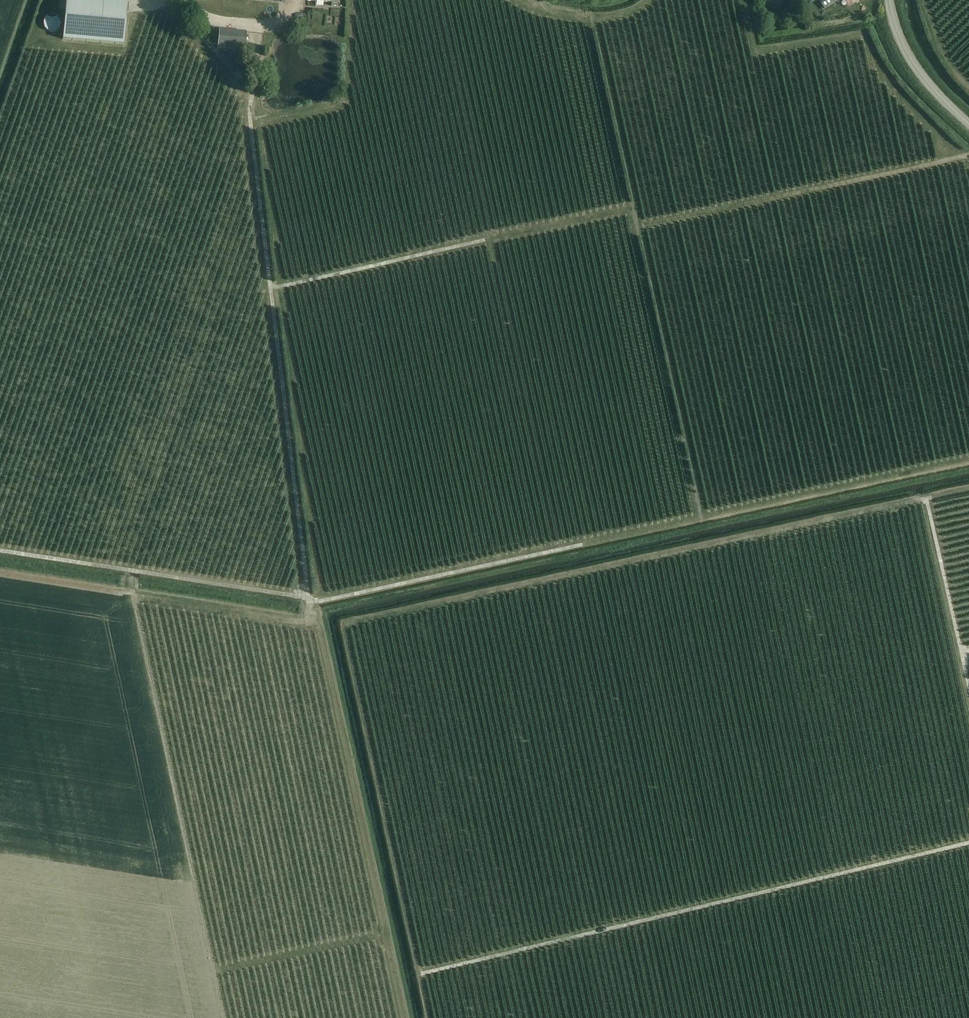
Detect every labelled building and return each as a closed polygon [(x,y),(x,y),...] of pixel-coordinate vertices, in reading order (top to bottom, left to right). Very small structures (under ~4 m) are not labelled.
[(128,0),(66,0),(66,1),(65,13),(63,43),(124,47),(128,0)] [(825,9),(840,0),(820,0),(825,9)] [(246,34),(219,32),(218,49),(245,52),(246,34)]
